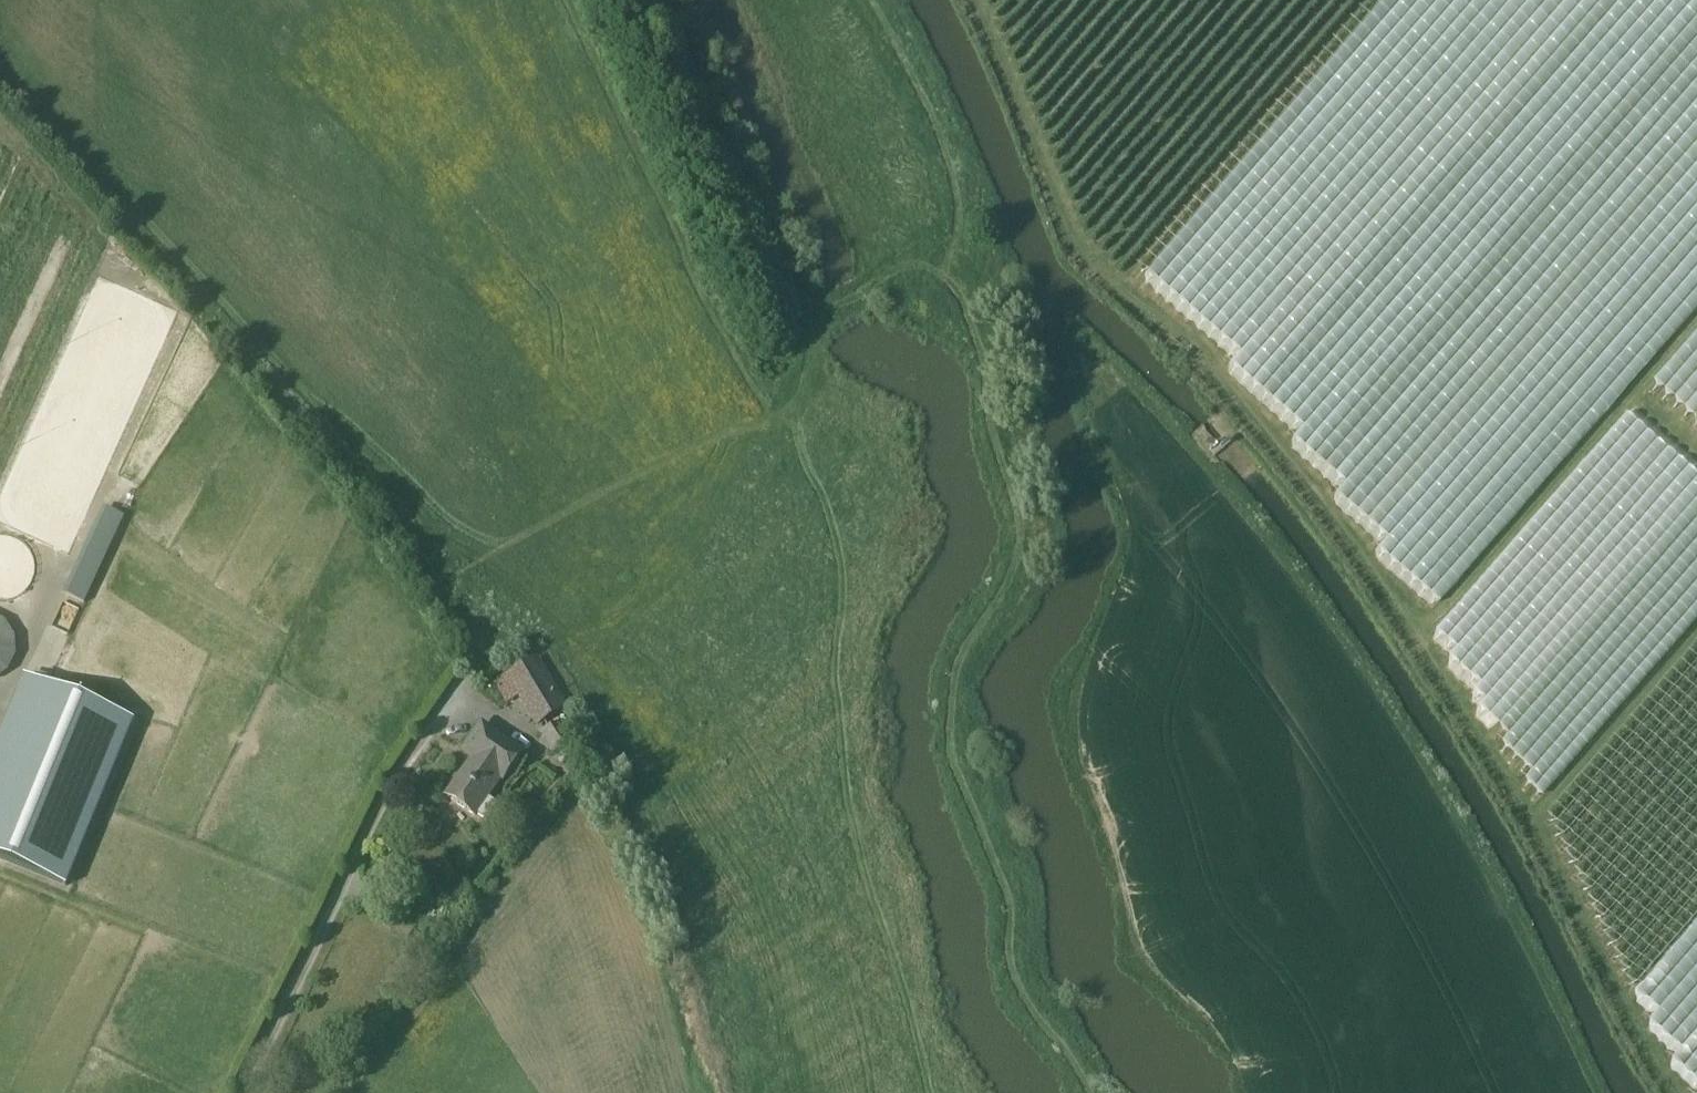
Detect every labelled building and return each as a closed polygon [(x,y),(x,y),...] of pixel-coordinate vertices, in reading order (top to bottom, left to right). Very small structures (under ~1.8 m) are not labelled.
[(89,601),(117,541),(100,533),(72,593),(89,601)] [(17,622),(0,614),(0,679),(9,679),(17,660),(17,622)] [(538,658),(494,684),(507,705),(519,699),(536,729),(569,709),(538,658)] [(28,678),(0,746),(0,860),(65,887),(133,722),(28,678)] [(561,722),(538,736),(544,745),(552,755),(573,742),(561,722)] [(450,800),(450,801),(475,819),(477,815),(487,822),(499,805),(489,799),(501,782),(503,783),(524,753),(516,748),(493,733),(480,723),(459,754),(469,760),(474,764),(452,797),(450,800)] [(404,960),(418,969),(424,959),(411,950),(404,960)]
